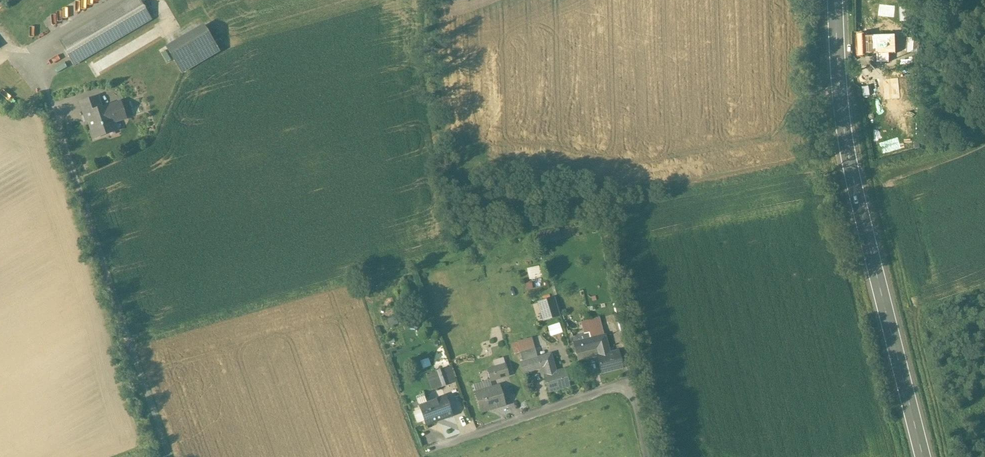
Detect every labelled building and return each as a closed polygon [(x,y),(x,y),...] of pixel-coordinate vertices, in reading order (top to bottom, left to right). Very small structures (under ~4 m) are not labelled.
[(60,41),(74,66),(151,20),(139,0),(131,0),(60,41)] [(53,3),(39,13),(42,17),(56,7),(53,3)] [(203,25),(166,47),(182,73),(219,51),(203,25)] [(869,36),(869,34),(864,34),(857,34),(858,58),(870,57),(870,56),(870,55),(870,48),(870,45),(870,42),(869,36)] [(869,36),(870,42),(870,45),(870,48),(870,55),(877,55),(878,63),(889,63),(889,54),(896,54),(896,35),(869,36)] [(98,98),(81,103),(84,111),(101,105),(98,98)] [(109,108),(109,106),(84,114),(87,123),(89,122),(95,139),(107,135),(106,133),(115,130),(116,132),(117,131),(115,124),(127,119),(121,104),(109,108)] [(542,241),(562,238),(561,228),(540,232),(542,241)] [(528,268),(531,279),(543,277),(540,265),(528,268)] [(554,299),(539,303),(544,320),(559,316),(554,299)] [(600,318),(586,321),(590,333),(590,334),(595,333),(596,338),(604,336),(600,318)] [(586,321),(581,322),(584,335),(590,333),(586,321)] [(549,326),(552,336),(564,332),(561,322),(549,326)] [(584,335),(572,338),(574,344),(596,338),(595,333),(590,334),(590,333),(584,335)] [(596,338),(574,344),(576,353),(598,348),(600,356),(609,354),(605,336),(604,336),(596,338)] [(598,348),(576,353),(578,362),(597,357),(600,356),(598,348)] [(535,349),(521,353),(523,363),(538,358),(535,349)] [(600,356),(597,357),(601,373),(622,368),(618,352),(609,354),(600,356)] [(523,363),(520,364),(523,373),(540,368),(541,373),(545,372),(546,375),(556,372),(551,355),(538,358),(523,363)] [(504,359),(495,361),(497,368),(506,365),(504,359)] [(497,368),(488,371),(491,381),(509,375),(506,365),(497,368)] [(456,382),(451,367),(445,369),(450,384),(456,382)] [(444,369),(436,372),(442,387),(450,384),(445,369),(444,369)] [(546,375),(542,376),(542,377),(544,376),(549,392),(570,386),(565,370),(556,372),(546,375)] [(500,386),(488,390),(489,391),(476,395),(476,393),(475,393),(481,412),(506,405),(500,386)] [(446,397),(432,401),(432,402),(427,404),(427,403),(419,406),(426,425),(453,416),(446,397)]
